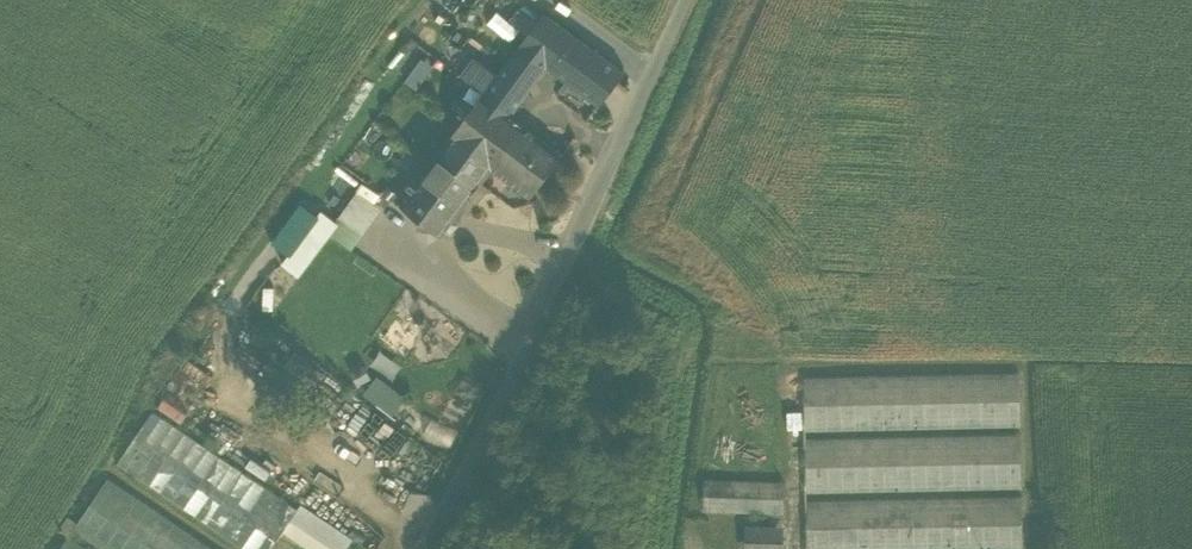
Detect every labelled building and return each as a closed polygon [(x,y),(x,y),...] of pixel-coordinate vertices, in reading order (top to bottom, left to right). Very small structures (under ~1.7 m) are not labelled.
[(625,69),(545,11),(520,45),(548,65),(600,103),(625,69)] [(436,63),(423,52),(429,45),(414,32),(390,62),(418,85),(436,63)] [(548,65),(520,45),(510,59),(538,79),(548,65)] [(463,73),(485,89),(498,72),(476,55),(463,73)] [(498,72),(526,94),(538,79),(510,59),(498,72)] [(485,89),(442,145),(484,178),(493,166),(525,124),(511,113),(526,94),(498,72),(485,89)] [(563,153),(525,124),(493,166),(531,195),(563,153)] [(484,178),(442,145),(399,201),(441,233),(484,178)] [(359,190),(337,219),(340,221),(332,232),(352,246),(381,205),(359,190)] [(322,208),(284,260),(301,273),(332,232),(340,221),(337,219),(322,208)] [(1021,366),(806,371),(807,427),(1022,423),(1021,366)] [(393,411),(406,394),(379,373),(366,390),(393,411)] [(155,409),(118,464),(244,548),(274,548),(287,529),(302,508),(300,506),(155,409)] [(1022,430),(808,435),(809,488),(1023,484),(1022,430)] [(785,476),(706,472),(705,504),(783,508),(785,476)] [(111,474),(74,529),(104,548),(223,548),(111,474)] [(809,496),(810,548),(971,548),(1025,548),(1023,492),(809,496)] [(304,501),(300,506),(302,508),(287,529),(316,548),(347,548),(355,537),(304,501)] [(750,519),(749,548),(786,548),(787,521),(750,519)] [(71,533),(60,548),(94,548),(71,533)]
